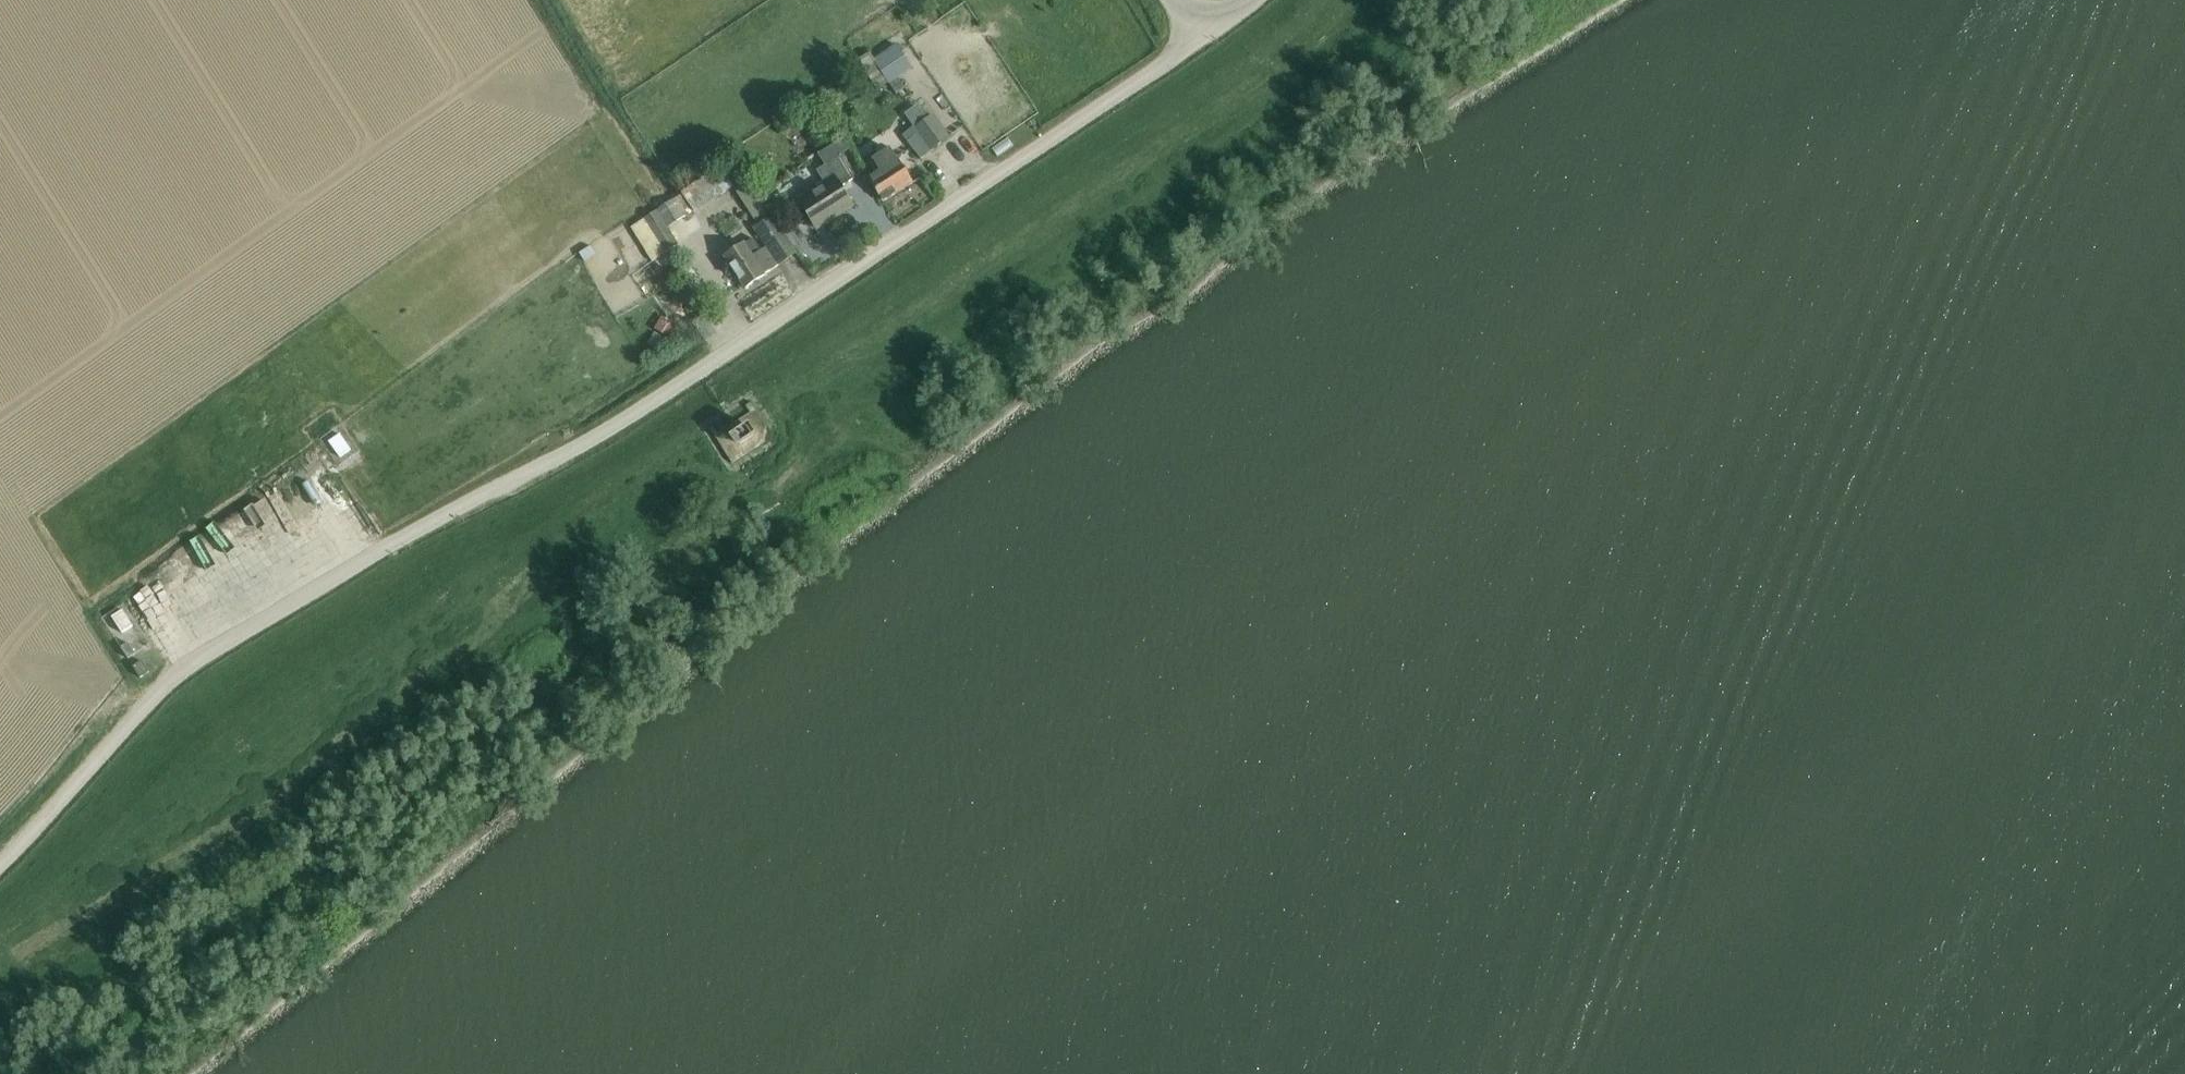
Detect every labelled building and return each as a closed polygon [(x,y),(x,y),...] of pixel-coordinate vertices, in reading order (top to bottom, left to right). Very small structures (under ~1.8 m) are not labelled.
[(898,77),(913,67),(898,46),(897,43),(873,60),(868,52),(858,59),(877,87),(889,79),(897,91),(904,86),(898,77)] [(933,112),(914,126),(930,149),(950,135),(933,112)] [(875,172),(869,176),(884,200),(913,182),(890,146),(868,160),(875,172)] [(823,181),(796,198),(816,228),(853,205),(841,186),(854,178),(839,155),(816,170),(823,181)] [(680,191),(682,193),(693,211),(733,186),(757,224),(753,227),(766,246),(765,246),(761,249),(753,237),(745,242),(745,241),(723,256),(744,288),(766,273),(777,265),(797,252),(772,215),(773,214),(737,159),(721,169),(719,165),(680,191)] [(645,217),(644,217),(667,252),(668,251),(678,245),(667,227),(684,217),(693,211),(682,193),(672,199),(656,210),(645,217)] [(655,328),(665,333),(669,336),(674,328),(660,320),(655,328)] [(713,424),(708,426),(731,461),(758,446),(765,427),(749,399),(744,403),(748,411),(717,432),(713,424)] [(331,441),(341,455),(348,449),(339,435),(331,441)] [(123,610),(112,618),(122,634),(134,626),(123,610)] [(128,642),(120,647),(127,658),(135,653),(128,642)] [(142,659),(133,665),(134,669),(140,677),(148,672),(150,671),(142,659)]
